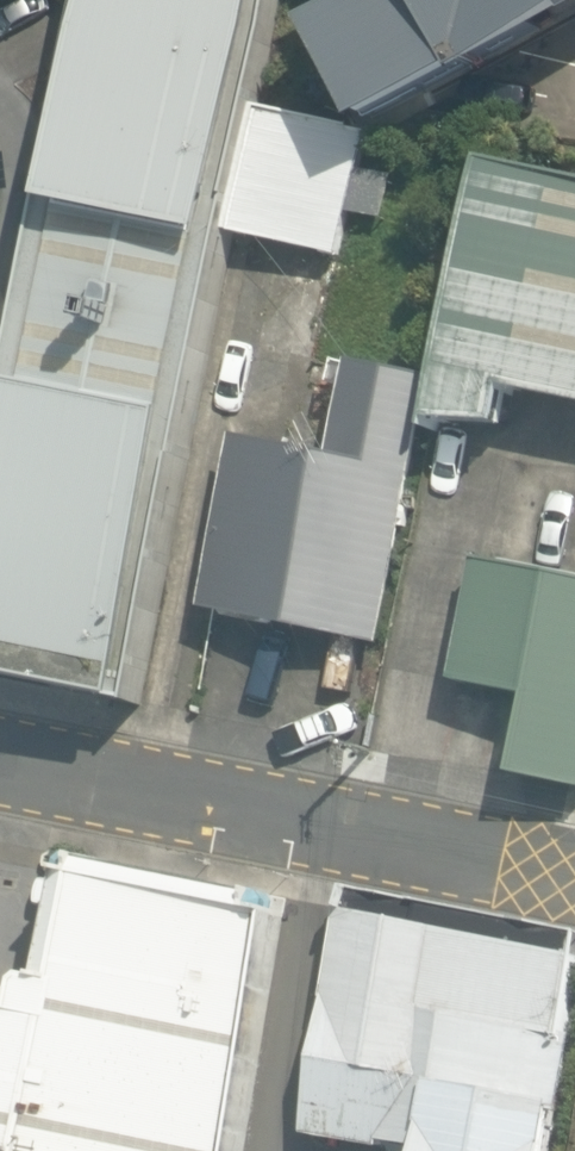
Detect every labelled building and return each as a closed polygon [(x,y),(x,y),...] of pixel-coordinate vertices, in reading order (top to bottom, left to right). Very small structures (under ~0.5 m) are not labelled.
[(270,0),(83,0),(0,412),(0,671),(132,697),(219,225),(246,99),(270,0)] [(305,15),(360,114),(455,62),(459,68),(574,4),(574,0),(333,0),(305,15)] [(246,99),(219,225),(335,254),(345,210),(381,217),(390,174),(355,166),(363,128),(246,99)] [(478,152),(427,406),(497,421),(504,382),(574,397),(574,172),(478,152)] [(232,429),(198,605),(375,641),(428,370),(347,354),(346,358),(332,355),(326,380),(340,383),(328,448),(232,429)] [(480,557),(455,683),(531,698),(516,774),(574,786),(574,576),(480,557)] [(286,922),(78,878),(60,1011),(0,1002),(0,1150),(238,1150),(286,922)] [(344,914),(303,1148),(319,1150),(548,1150),(574,998),(574,954),(344,914)]
